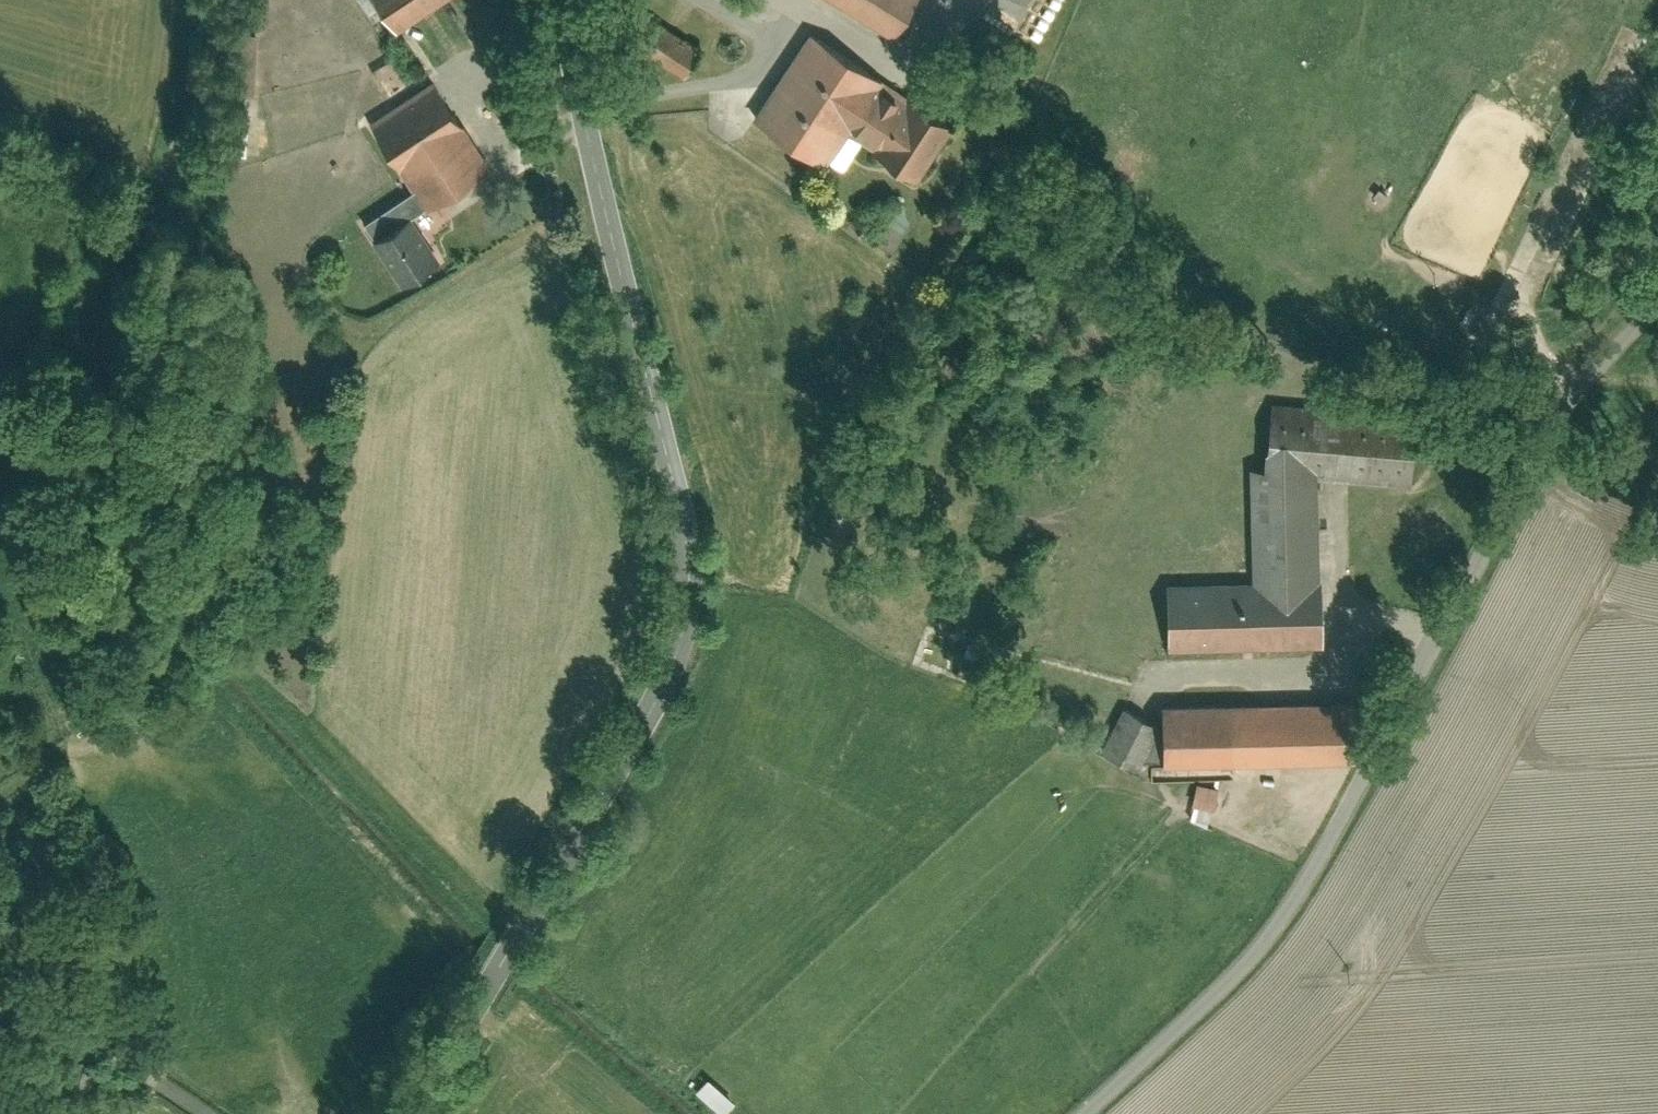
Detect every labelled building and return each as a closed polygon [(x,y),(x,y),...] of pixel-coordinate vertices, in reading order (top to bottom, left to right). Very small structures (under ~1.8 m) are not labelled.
[(398,28),(441,0),(379,0),(398,28)] [(893,35),(915,0),(836,0),(893,35)] [(700,44),(653,14),(637,39),(684,69),(700,44)] [(882,73),(813,30),(760,115),(830,158),(847,130),(878,81),(882,73)] [(370,122),(428,204),(490,161),(433,78),(370,122)] [(921,176),(952,126),(878,81),(847,130),(921,176)] [(429,205),(438,225),(454,217),(445,197),(429,205)] [(373,238),(404,283),(442,257),(410,212),(373,238)] [(1166,580),(1169,646),(1323,643),(1320,480),(1411,487),(1415,413),(1271,401),(1266,466),(1249,466),(1253,577),(1166,580)] [(1164,722),(1164,758),(1357,757),(1356,697),(1164,698),(1164,722)] [(1124,702),(1101,746),(1141,766),(1164,722),(1124,702)] [(1187,818),(1208,822),(1216,785),(1195,780),(1187,818)] [(733,1101),(705,1076),(694,1090),(721,1113),(722,1113),(733,1101)]
